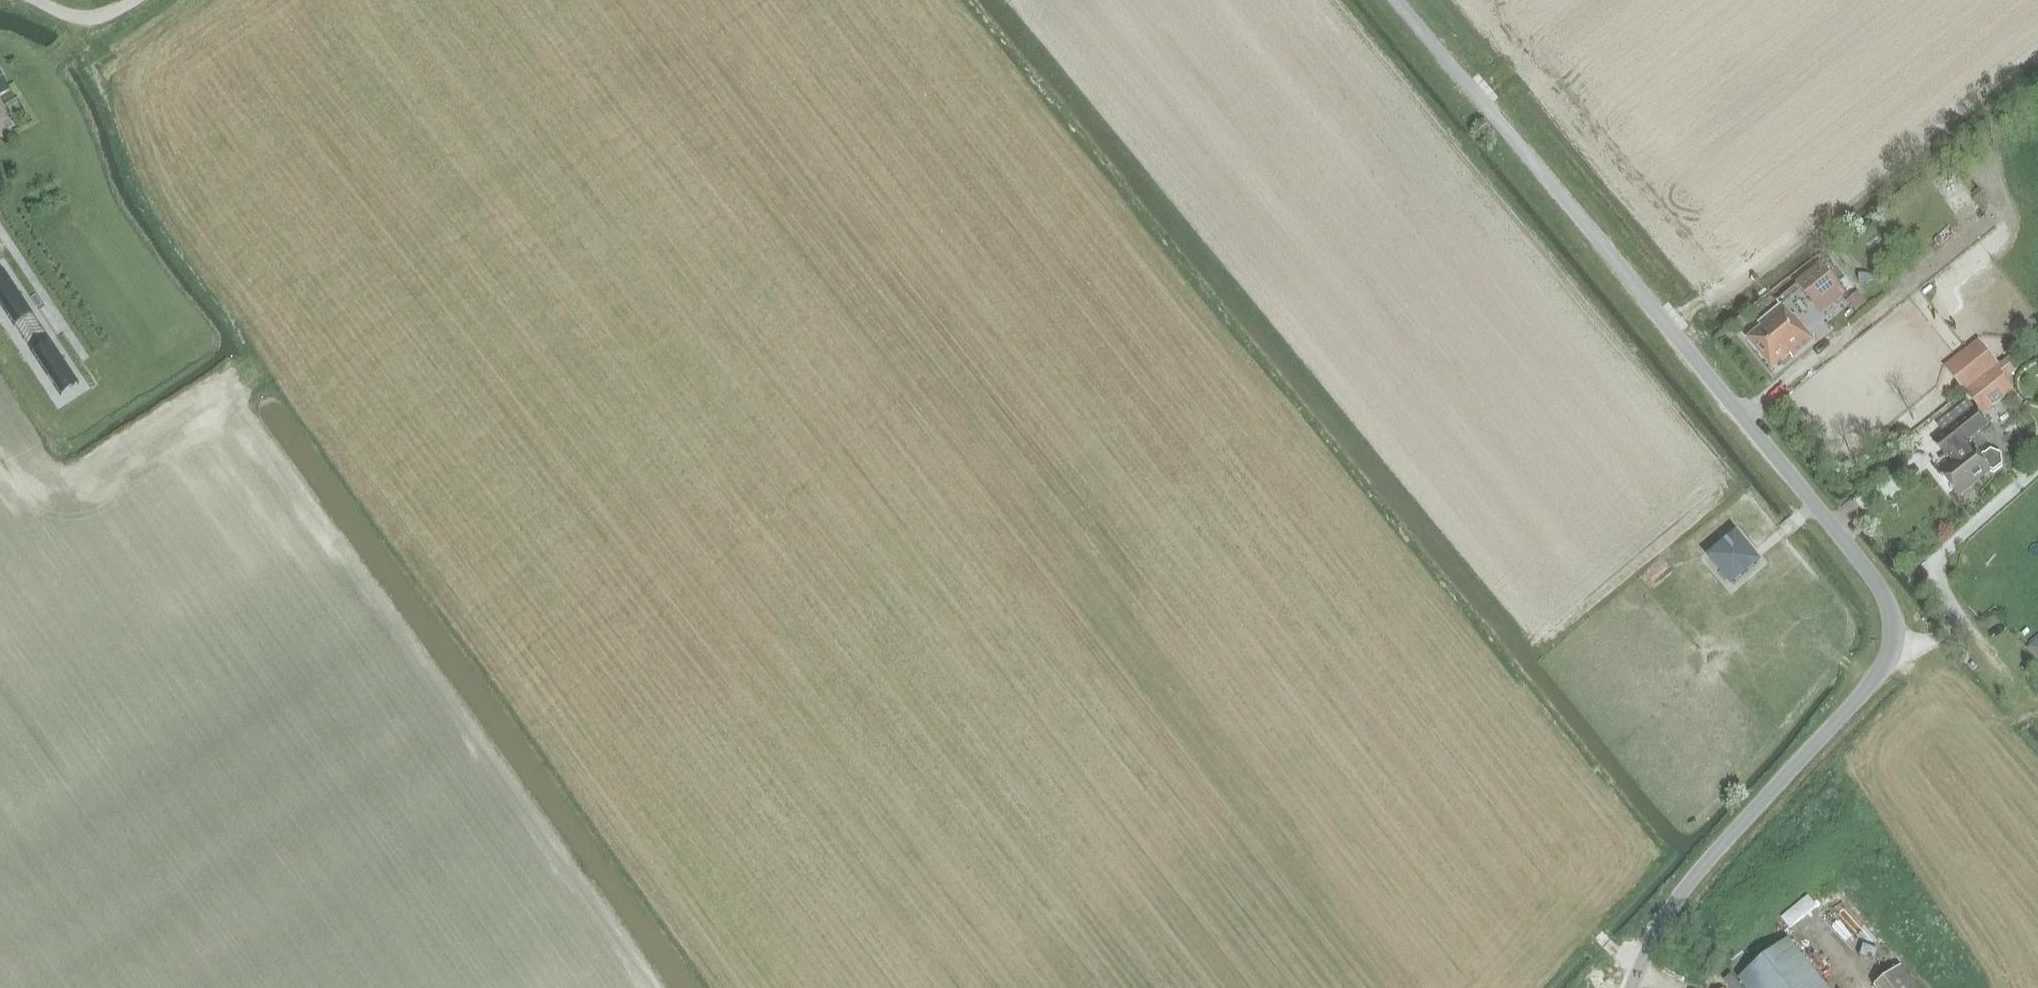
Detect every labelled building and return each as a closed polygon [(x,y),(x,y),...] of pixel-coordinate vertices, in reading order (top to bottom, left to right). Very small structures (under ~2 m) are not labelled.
[(1817,307),(1840,288),(1821,265),(1798,284),(1817,307)] [(13,325),(15,325),(14,324),(30,313),(31,314),(32,313),(3,270),(2,270),(6,276),(0,280),(0,305),(13,325)] [(1861,295),(1849,304),(1856,313),(1868,303),(1861,295)] [(1791,316),(1780,302),(1756,322),(1759,326),(1744,338),(1770,370),(1788,355),(1791,359),(1814,340),(1794,314),(1791,316)] [(1995,367),(1998,365),(1977,338),(1941,366),(1962,393),(1964,392),(1964,393),(1995,367)] [(60,396),(61,395),(58,389),(74,379),(78,384),(79,384),(50,340),(49,341),(49,342),(33,353),(32,352),(31,352),(60,396)] [(2016,372),(2006,359),(1998,365),(1995,367),(1964,393),(1980,414),(2012,390),(2005,380),(2016,372)] [(1988,425),(1973,406),(1969,400),(1953,412),(1960,421),(1934,441),(1946,457),(1948,456),(1954,462),(1940,473),(1958,496),(1990,470),(1994,472),(2002,465),(2001,454),(1991,450),(1989,451),(1976,434),(1988,425)] [(1736,536),(1710,558),(1732,584),(1758,562),(1736,536)] [(2030,643),(2037,656),(2037,638),(2030,643)] [(1791,927),(1820,908),(1813,896),(1783,915),(1791,927)] [(1739,979),(1746,987),(1827,987),(1787,940),(1739,979)] [(1899,965),(1872,986),(1873,987),(1917,987),(1899,965)] [(1718,978),(1710,987),(1727,987),(1718,978)]
